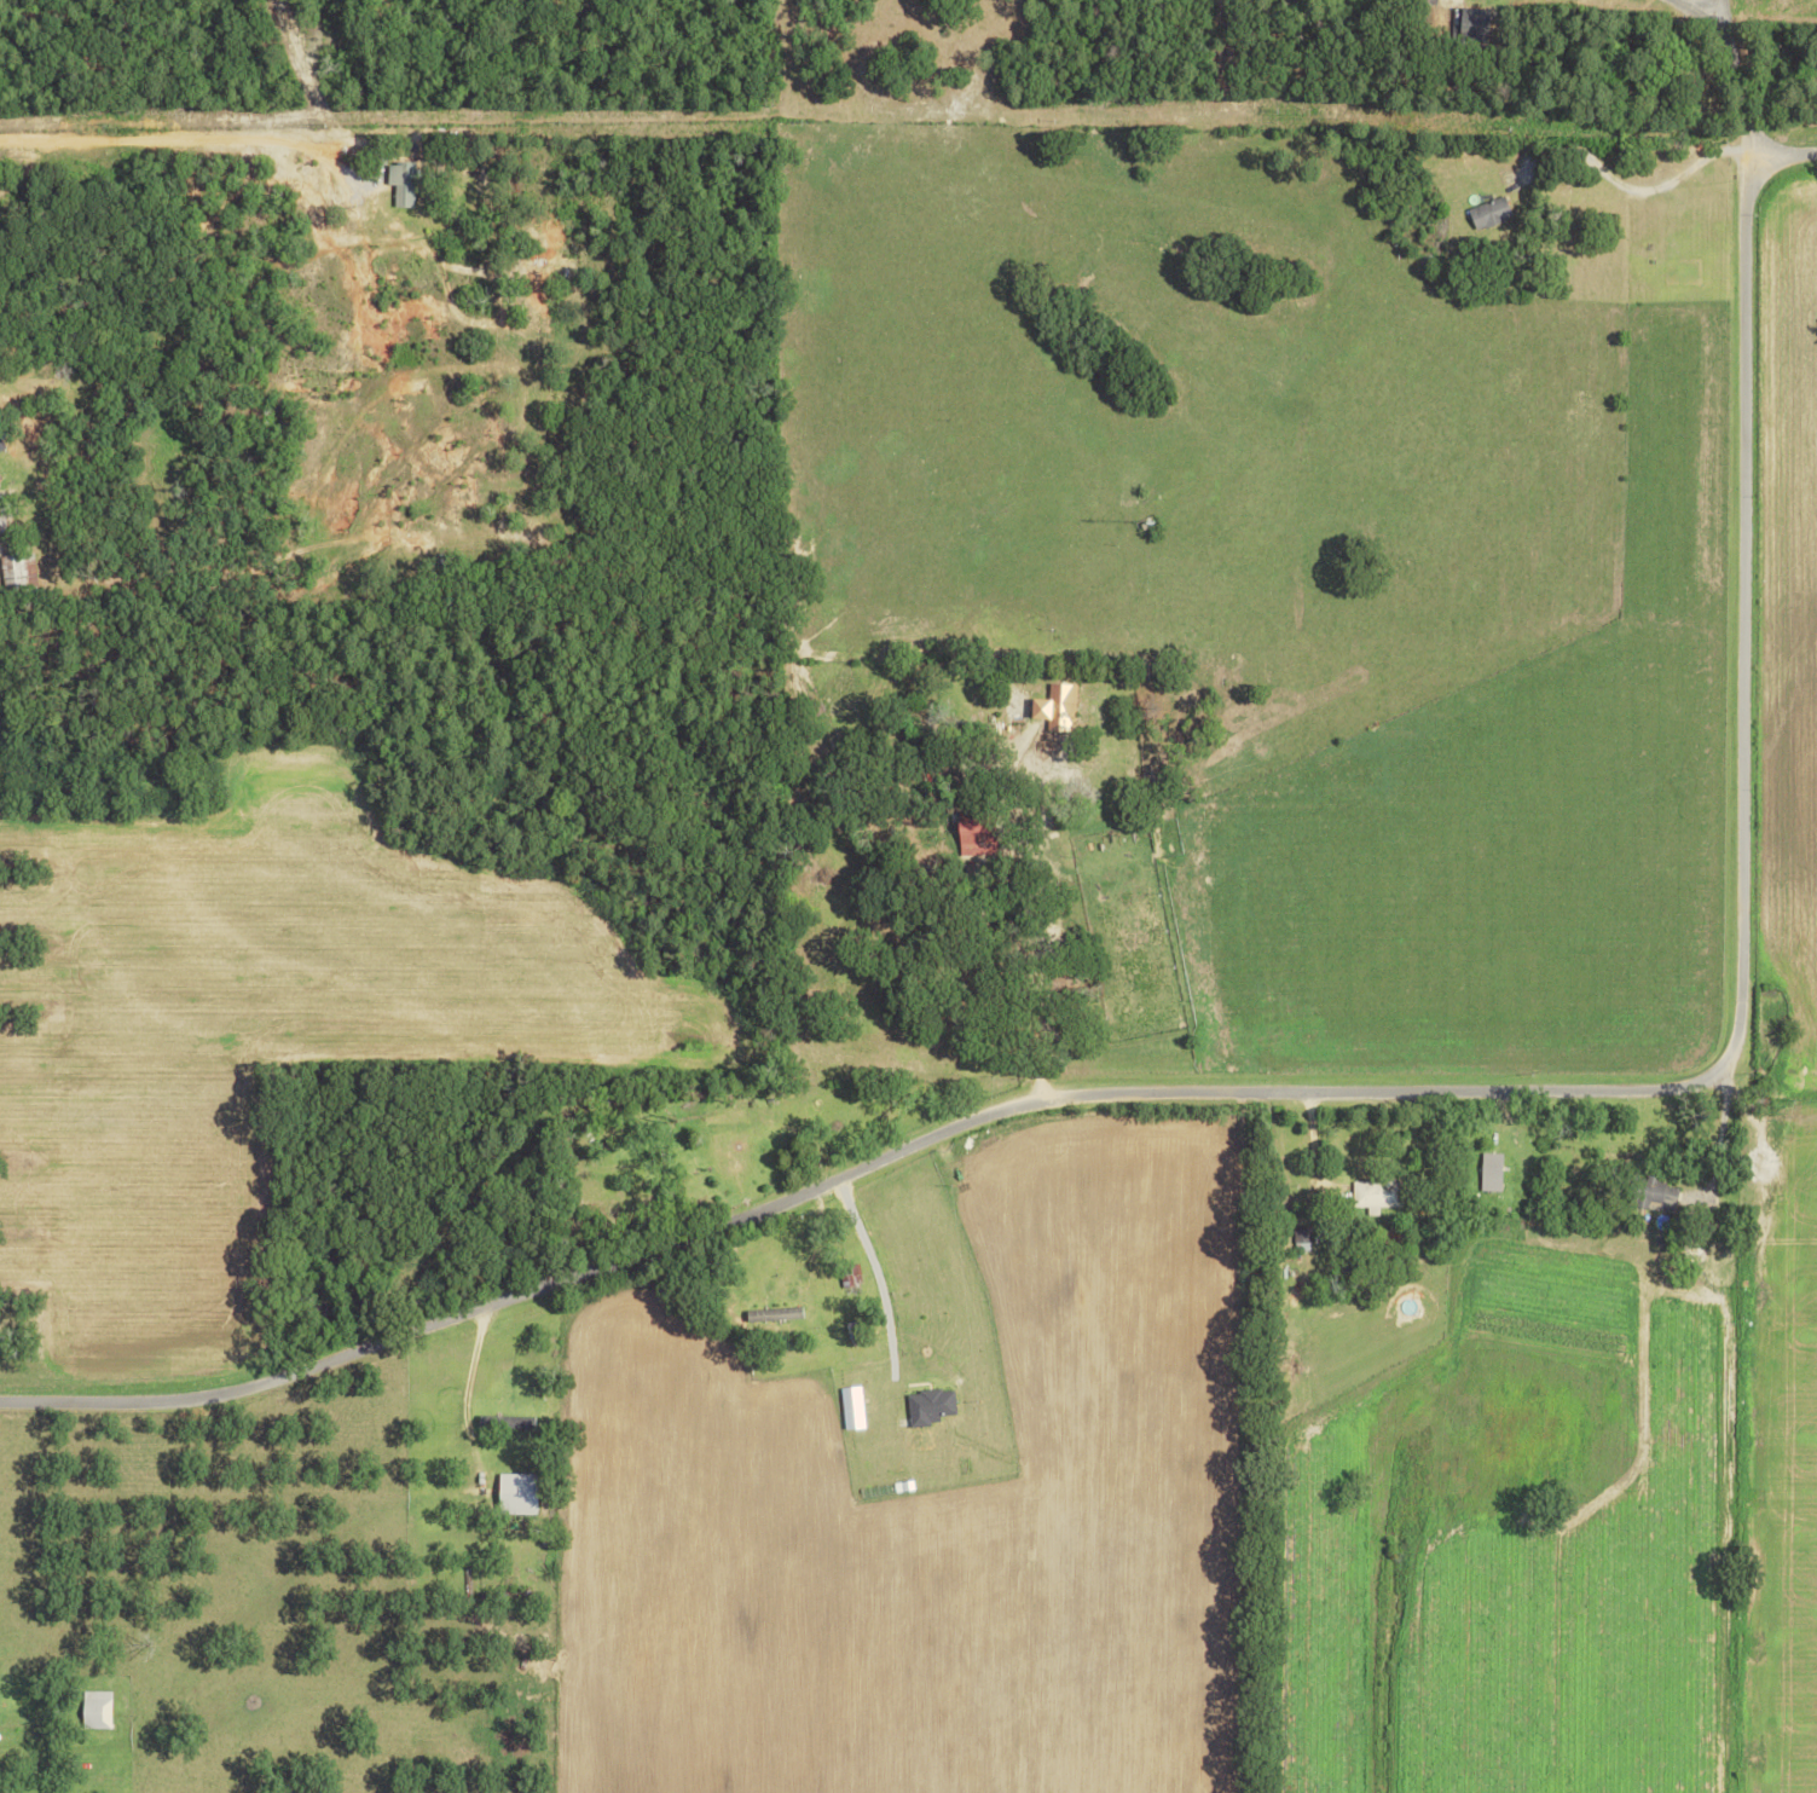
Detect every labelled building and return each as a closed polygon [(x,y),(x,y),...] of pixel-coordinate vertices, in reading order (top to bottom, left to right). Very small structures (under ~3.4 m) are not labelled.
[(387,184),(394,184),(394,206),(414,207),(415,162),(388,161),(387,184)] [(1470,206),(1476,229),(1514,219),(1508,196),(1470,206)] [(5,590),(28,585),(25,573),(36,571),(32,551),(0,558),(0,562),(5,590)] [(1031,698),(1031,714),(1077,716),(1078,684),(1050,682),(1050,699),(1031,698)] [(961,853),(997,852),(996,821),(960,822),(961,853)] [(1481,1191),(1502,1191),(1503,1153),(1482,1152),(1481,1191)] [(1646,1179),(1641,1206),(1676,1212),(1681,1185),(1646,1179)] [(1379,1207),(1403,1207),(1403,1180),(1353,1181),(1354,1207),(1369,1207),(1369,1215),(1379,1215),(1379,1207)] [(1297,1242),(1310,1243),(1310,1230),(1298,1229),(1297,1242)] [(747,1321),(802,1320),(802,1308),(747,1309),(747,1321)] [(910,1427),(940,1423),(939,1416),(956,1414),(953,1388),(906,1394),(910,1427)] [(536,1474),(498,1473),(498,1514),(535,1515),(536,1474)] [(109,1729),(110,1692),(82,1691),(81,1729),(109,1729)]
